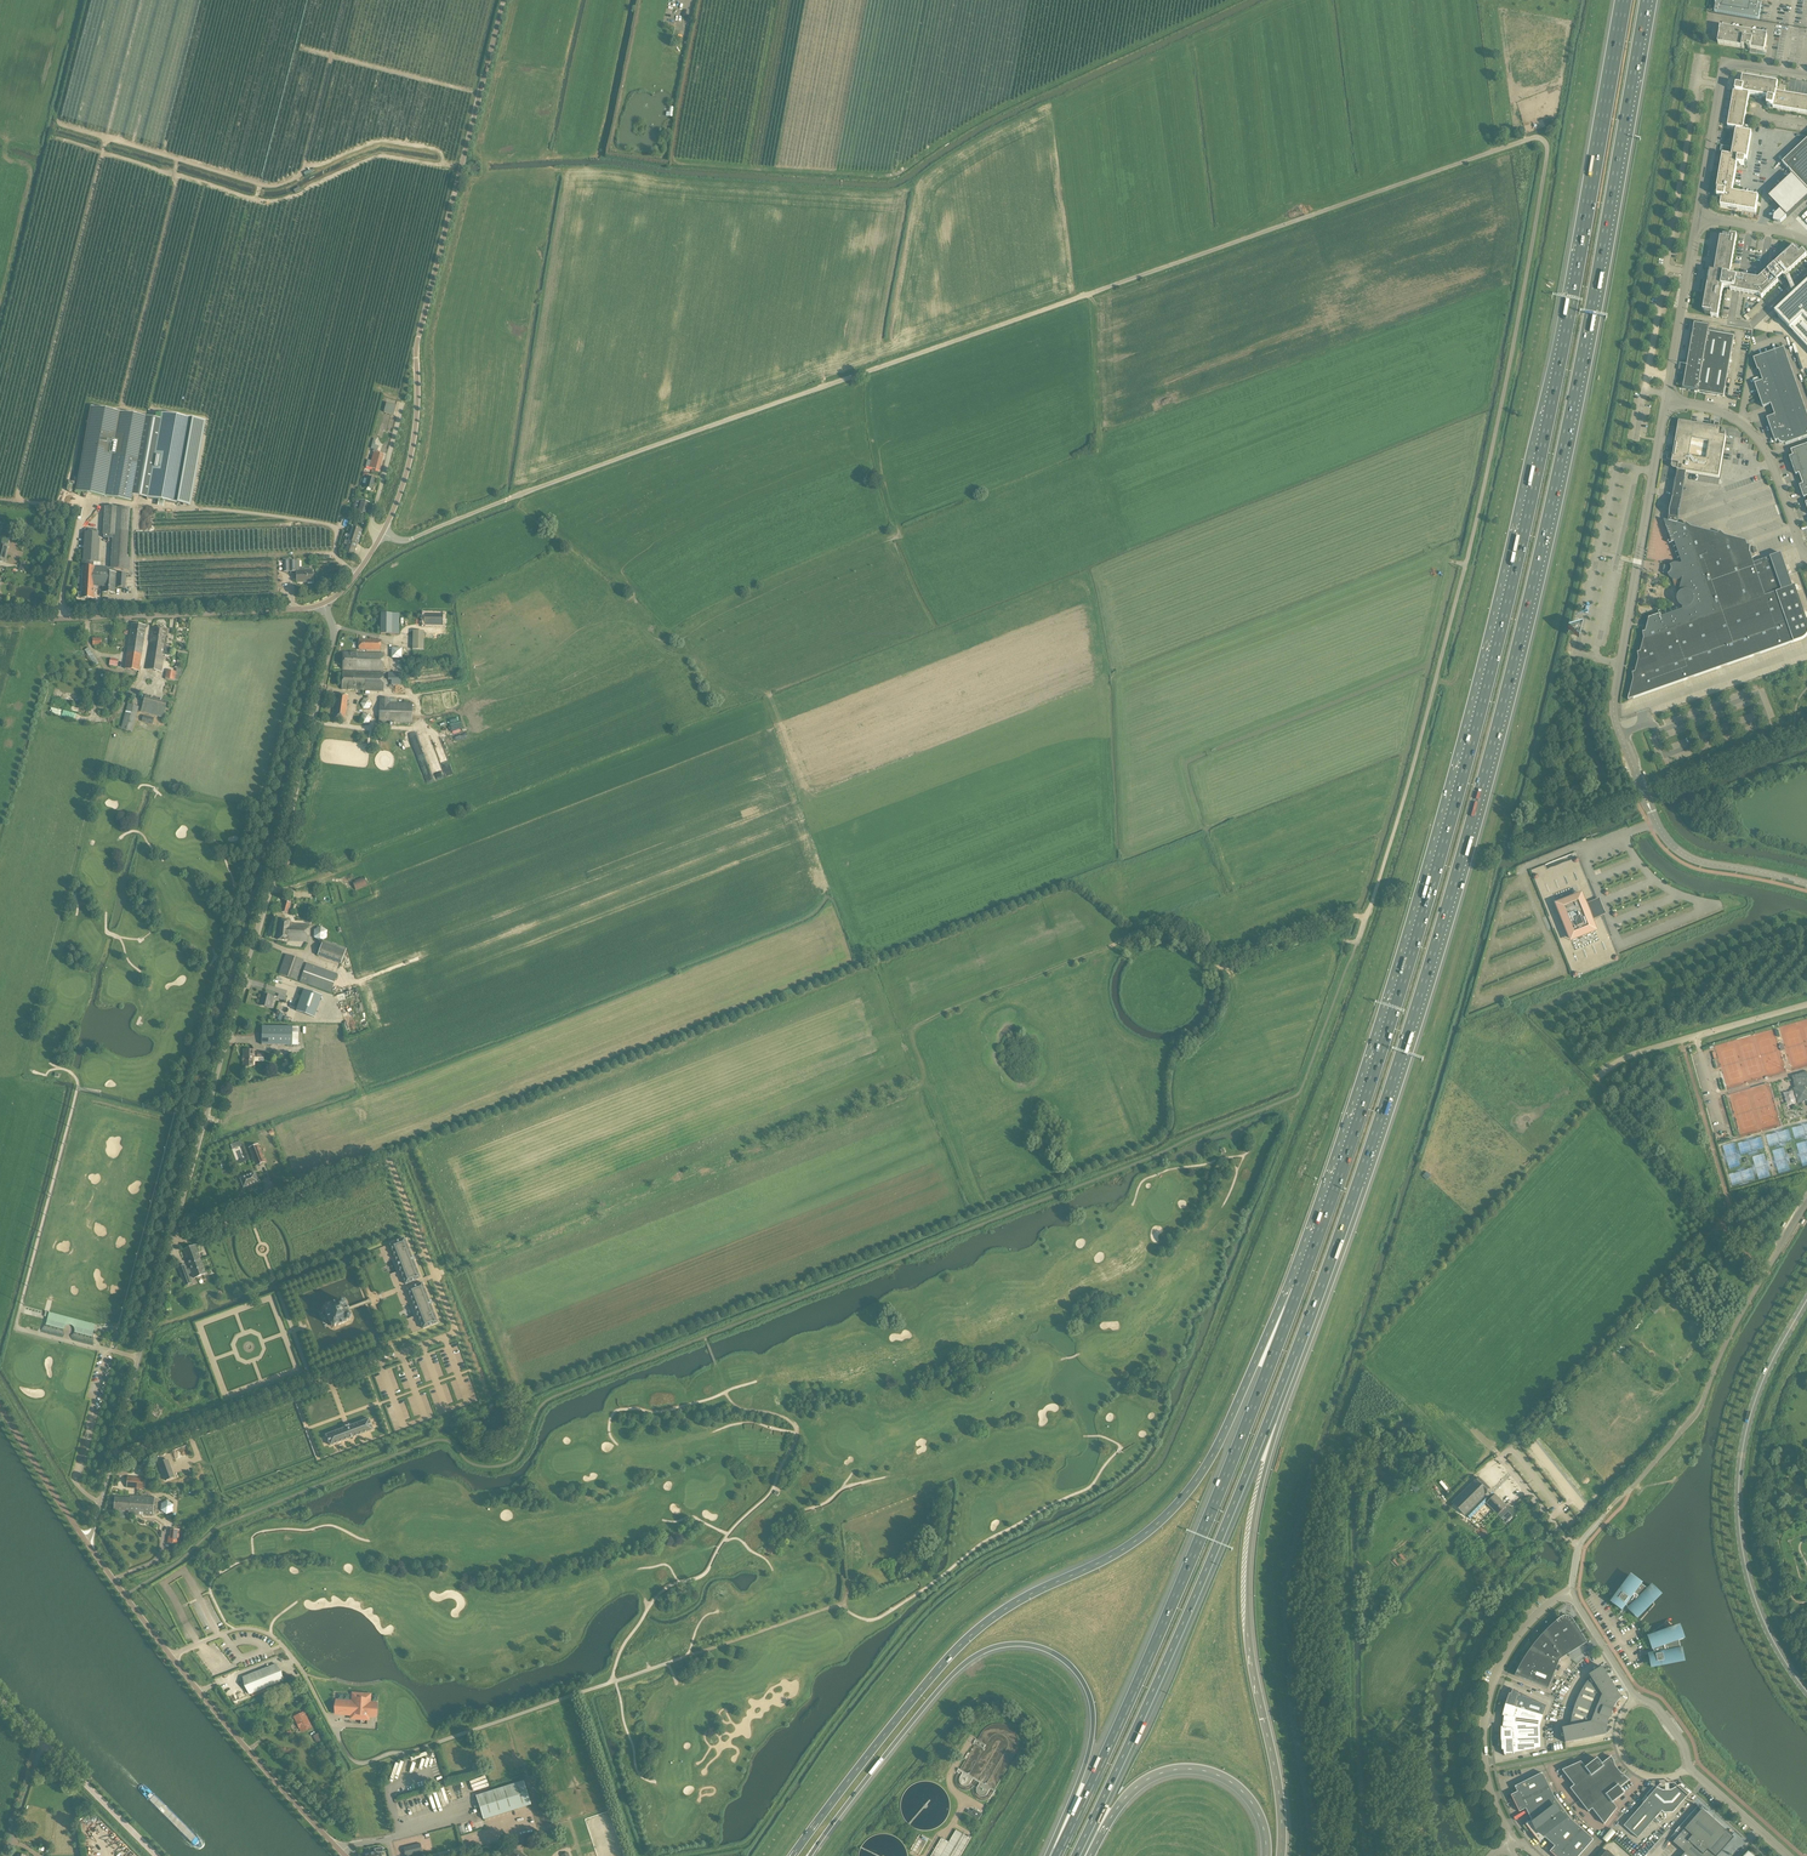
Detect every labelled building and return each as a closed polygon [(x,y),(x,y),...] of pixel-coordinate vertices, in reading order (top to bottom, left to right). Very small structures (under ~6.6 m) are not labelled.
[(1715,12),(1738,16),(1759,20),(1762,3),(1753,2),(1753,0),(1717,0),(1715,12)] [(1721,28),(1718,44),(1747,49),(1747,50),(1748,50),(1749,50),(1750,50),(1750,49),(1751,49),(1750,53),(1756,54),(1757,50),(1765,52),(1767,35),(1751,33),(1749,32),(1724,28),(1721,27),(1721,28)] [(1743,129),(1743,130),(1746,131),(1746,127),(1744,126),(1749,94),(1766,97),(1766,99),(1768,100),(1766,107),(1768,108),(1769,108),(1771,107),(1771,106),(1773,106),(1773,108),(1806,114),(1806,97),(1785,93),(1785,89),(1777,87),(1778,83),(1743,77),(1741,86),(1735,85),(1733,86),(1733,87),(1734,89),(1735,89),(1735,91),(1734,91),(1727,127),(1743,129)] [(1715,193),(1715,195),(1715,196),(1722,197),(1720,206),(1756,212),(1759,197),(1732,192),(1737,167),(1740,167),(1741,165),(1746,166),(1748,165),(1748,163),(1747,162),(1745,162),(1746,160),(1747,160),(1752,133),(1745,132),(1746,131),(1743,130),(1742,131),(1736,130),(1733,148),(1729,147),(1727,155),(1723,155),(1717,190),(1718,190),(1718,192),(1716,192),(1715,193)] [(1782,163),(1806,189),(1806,140),(1782,163)] [(1769,198),(1781,210),(1774,216),(1774,222),(1781,223),(1787,217),(1806,199),(1806,191),(1792,176),(1769,198)] [(1709,280),(1703,311),(1705,312),(1705,315),(1711,316),(1711,317),(1718,318),(1723,288),(1731,289),(1731,291),(1759,296),(1762,298),(1806,256),(1806,255),(1803,251),(1801,251),(1797,247),(1795,249),(1793,247),(1758,279),(1733,275),(1730,275),(1737,236),(1730,235),(1730,236),(1723,235),(1723,238),(1721,237),(1715,272),(1710,271),(1709,280)] [(1778,316),(1797,337),(1804,344),(1806,347),(1806,289),(1778,316)] [(1724,397),(1734,337),(1708,332),(1709,326),(1695,324),(1683,389),(1698,391),(1698,392),(1724,397)] [(1806,437),(1806,413),(1784,348),(1754,359),(1758,371),(1759,371),(1763,381),(1755,384),(1763,408),(1771,405),(1775,416),(1767,419),(1775,442),(1779,441),(1779,443),(1783,444),(1785,444),(1785,445),(1806,437)] [(394,415),(396,405),(387,403),(384,412),(394,415)] [(146,417),(90,407),(76,492),(131,502),(146,417)] [(154,456),(146,498),(177,504),(192,419),(162,413),(157,443),(151,442),(148,455),(154,456)] [(1678,524),(1686,472),(1719,478),(1726,436),(1726,432),(1726,431),(1726,430),(1725,430),(1721,429),(1721,428),(1679,421),(1672,463),(1673,463),(1672,467),(1672,468),(1673,469),(1674,469),(1677,470),(1677,471),(1669,522),(1678,524)] [(372,461),(369,460),(368,460),(366,467),(379,470),(383,455),(377,453),(378,451),(379,446),(375,445),(376,440),(374,439),(373,441),(371,449),(374,449),(373,452),(374,452),(372,461)] [(1800,486),(1804,498),(1806,497),(1806,445),(1791,451),(1793,456),(1790,457),(1796,475),(1799,474),(1803,485),(1800,486)] [(373,490),(376,480),(368,478),(365,488),(373,490)] [(357,513),(366,515),(369,503),(360,501),(357,513)] [(130,509),(105,507),(103,538),(115,539),(113,569),(129,570),(130,559),(127,559),(130,509)] [(1628,700),(1629,700),(1688,679),(1688,677),(1695,677),(1721,668),(1721,665),(1728,666),(1754,656),(1754,654),(1761,654),(1794,642),(1799,641),(1801,640),(1802,640),(1803,639),(1804,639),(1805,638),(1805,637),(1806,637),(1806,636),(1806,635),(1806,620),(1797,591),(1795,586),(1794,586),(1793,587),(1789,576),(1785,565),(1781,553),(1754,563),(1750,552),(1750,546),(1748,546),(1746,541),(1726,536),(1720,532),(1719,534),(1692,528),(1687,524),(1685,526),(1678,524),(1669,522),(1664,521),(1679,564),(1678,564),(1677,564),(1676,564),(1675,564),(1674,564),(1673,564),(1672,564),(1672,565),(1671,565),(1671,566),(1670,566),(1670,567),(1668,568),(1667,569),(1666,571),(1667,572),(1669,573),(1668,574),(1668,575),(1668,576),(1669,576),(1669,577),(1670,578),(1671,579),(1672,580),(1673,580),(1678,596),(1678,597),(1676,597),(1674,598),(1670,599),(1667,600),(1665,600),(1661,602),(1660,603),(1660,606),(1659,609),(1658,610),(1657,616),(1649,619),(1646,632),(1645,632),(1643,633),(1643,634),(1644,639),(1641,653),(1640,653),(1638,653),(1639,659),(1635,673),(1633,673),(1634,680),(1628,700)] [(345,544),(347,545),(345,553),(353,556),(357,544),(362,531),(353,528),(350,539),(347,538),(345,544)] [(98,534),(85,533),(82,578),(79,578),(78,585),(82,585),(81,592),(78,592),(78,597),(81,597),(81,598),(94,599),(95,587),(96,568),(98,534)] [(9,546),(0,544),(0,562),(5,563),(7,556),(6,555),(9,546)] [(283,562),(283,572),(284,572),(290,572),(295,571),(295,561),(290,561),(283,562)] [(107,568),(96,568),(95,587),(103,587),(102,593),(115,593),(116,573),(107,573),(107,568)] [(299,571),(296,571),(297,583),(313,582),(312,569),(304,569),(304,568),(299,568),(299,571)] [(126,574),(118,573),(117,587),(125,587),(126,574)] [(399,635),(399,634),(399,614),(381,613),(381,634),(399,635)] [(442,614),(425,614),(425,625),(443,625),(442,614)] [(131,624),(130,634),(125,669),(139,672),(146,626),(131,624)] [(152,627),(151,634),(146,669),(162,672),(164,653),(169,654),(170,647),(165,647),(168,629),(152,627)] [(413,631),(412,649),(423,650),(424,631),(413,631)] [(98,648),(98,647),(98,646),(101,646),(101,639),(93,640),(93,646),(94,646),(94,648),(98,648)] [(380,650),(381,640),(359,639),(359,650),(380,650)] [(95,665),(99,663),(89,647),(86,649),(95,665)] [(404,648),(392,648),(392,660),(404,661),(404,648)] [(385,671),(386,653),(344,652),(343,670),(385,671)] [(110,664),(118,666),(119,659),(111,658),(110,664)] [(181,676),(182,669),(176,668),(176,671),(167,670),(165,679),(174,680),(179,680),(179,676),(181,676)] [(342,689),(363,690),(383,690),(385,673),(343,671),(342,689)] [(116,674),(104,672),(103,680),(115,682),(116,674)] [(402,685),(402,673),(389,672),(389,684),(402,685)] [(345,720),(348,696),(338,694),(334,718),(345,720)] [(163,717),(167,701),(145,695),(141,711),(163,717)] [(371,708),(372,698),(363,698),(362,708),(371,708)] [(412,723),(412,703),(390,703),(390,698),(380,698),(380,703),(379,722),(412,723)] [(132,732),(139,707),(128,704),(121,729),(132,732)] [(362,714),(363,718),(365,718),(366,723),(372,722),(369,712),(362,714)] [(152,724),(154,719),(143,716),(142,721),(152,724)] [(430,737),(422,739),(430,765),(436,763),(437,765),(432,767),(436,780),(443,778),(430,737)] [(449,760),(442,763),(446,776),(454,774),(449,760)] [(1576,852),(1530,870),(1530,871),(1533,877),(1534,878),(1534,879),(1549,917),(1548,917),(1553,929),(1554,928),(1572,975),(1573,975),(1573,976),(1574,978),(1619,960),(1619,958),(1618,958),(1618,957),(1601,914),(1603,913),(1602,912),(1600,911),(1600,910),(1595,912),(1593,908),(1598,906),(1599,903),(1598,902),(1596,902),(1579,860),(1578,859),(1579,859),(1576,852)] [(364,877),(352,882),(355,890),(368,885),(364,877)] [(285,898),(284,901),(281,912),(287,914),(291,900),(285,898)] [(308,942),(308,925),(290,924),(290,921),(279,920),(277,940),(288,941),(308,942)] [(321,926),(314,930),(314,937),(320,942),(327,938),(327,930),(321,926)] [(318,956),(341,964),(347,949),(323,940),(318,956)] [(296,980),(304,961),(286,955),(279,974),(296,980)] [(337,974),(317,967),(307,963),(300,981),(317,988),(331,993),(337,974)] [(322,997),(303,990),(296,1012),(314,1018),(322,997)] [(271,1009),(274,997),(263,994),(260,1006),(271,1009)] [(299,1027),(292,1027),(262,1027),(261,1045),(299,1045),(299,1027)] [(264,1052),(253,1052),(254,1050),(243,1050),(243,1058),(245,1058),(245,1066),(253,1067),(253,1058),(264,1058),(264,1052)] [(1794,1083),(1795,1083),(1796,1083),(1797,1088),(1796,1089),(1794,1089),(1798,1103),(1806,1101),(1806,1072),(1792,1076),(1793,1079),(1794,1083)] [(256,1166),(265,1163),(258,1144),(249,1148),(256,1166)] [(1423,1176),(1427,1180),(1432,1175),(1427,1171),(1423,1176)] [(243,1188),(258,1182),(254,1173),(240,1179),(243,1188)] [(405,1239),(390,1244),(406,1285),(420,1279),(412,1259),(405,1239)] [(380,1294),(382,1299),(397,1293),(402,1307),(410,1304),(414,1316),(405,1320),(411,1334),(423,1329),(390,1244),(380,1248),(385,1262),(392,1259),(397,1272),(390,1275),(395,1288),(380,1294)] [(190,1270),(187,1271),(185,1265),(178,1268),(185,1286),(192,1283),(188,1274),(192,1273),(194,1278),(206,1274),(196,1246),(183,1251),(190,1270)] [(430,1303),(422,1284),(408,1289),(423,1329),(438,1323),(430,1303)] [(350,1314),(348,1311),(348,1309),(347,1308),(346,1305),(345,1304),(345,1301),(341,1300),(339,1302),(338,1301),(330,1305),(329,1306),(326,1306),(325,1309),(326,1312),(326,1313),(328,1318),(330,1322),(331,1323),(331,1326),(334,1327),(337,1326),(338,1326),(346,1323),(346,1322),(350,1321),(351,1318),(349,1315),(350,1314)] [(94,1325),(49,1313),(46,1324),(41,1332),(62,1338),(64,1334),(63,1332),(63,1330),(64,1328),(65,1327),(67,1326),(68,1326),(70,1326),(71,1327),(73,1328),(73,1329),(74,1331),(74,1332),(73,1334),(72,1336),(70,1336),(71,1340),(93,1345),(91,1336),(94,1325)] [(330,1446),(367,1432),(373,1430),(369,1419),(326,1435),(330,1446)] [(168,1461),(159,1464),(165,1481),(174,1478),(168,1461)] [(144,1489),(145,1478),(127,1476),(126,1488),(144,1489)] [(1466,1514),(1466,1515),(1470,1519),(1486,1503),(1498,1515),(1507,1506),(1495,1494),(1494,1494),(1495,1494),(1491,1490),(1489,1492),(1488,1491),(1490,1489),(1478,1477),(1474,1481),(1452,1503),(1465,1515),(1466,1514)] [(1416,1484),(1411,1488),(1415,1493),(1420,1489),(1416,1484)] [(134,1514),(136,1496),(130,1495),(130,1498),(115,1497),(114,1510),(129,1511),(128,1514),(134,1514)] [(154,1497),(136,1496),(134,1514),(153,1516),(154,1497)] [(161,1512),(173,1512),(174,1502),(162,1501),(161,1512)] [(1513,1516),(1508,1511),(1501,1518),(1504,1521),(1506,1518),(1508,1521),(1513,1516)] [(172,1529),(171,1537),(168,1539),(167,1543),(177,1545),(179,1530),(172,1529)] [(1650,1600),(1658,1592),(1651,1585),(1647,1589),(1641,1584),(1642,1583),(1632,1576),(1612,1603),(1622,1610),(1625,1606),(1628,1608),(1627,1608),(1636,1617),(1652,1601),(1650,1600)] [(1558,1620),(1557,1620),(1547,1629),(1538,1639),(1529,1650),(1524,1658),(1519,1666),(1515,1675),(1548,1689),(1559,1661),(1561,1659),(1587,1642),(1575,1623),(1573,1620),(1571,1618),(1569,1617),(1565,1616),(1562,1617),(1560,1618),(1559,1619),(1558,1620)] [(1672,1660),(1683,1657),(1681,1648),(1680,1648),(1679,1641),(1684,1639),(1680,1627),(1648,1638),(1653,1650),(1653,1649),(1654,1653),(1649,1654),(1651,1666),(1673,1662),(1672,1660)] [(276,1664),(243,1678),(249,1694),(283,1681),(276,1664)] [(1589,1675),(1590,1677),(1586,1683),(1582,1690),(1578,1697),(1575,1704),(1573,1711),(1571,1719),(1570,1726),(1562,1728),(1565,1743),(1574,1741),(1606,1734),(1606,1729),(1607,1724),(1609,1718),(1607,1718),(1608,1715),(1610,1716),(1611,1713),(1609,1713),(1610,1710),(1611,1711),(1614,1706),(1617,1702),(1621,1697),(1607,1675),(1602,1667),(1589,1675)] [(1509,1693),(1505,1704),(1543,1716),(1546,1706),(1513,1689),(1510,1694),(1509,1693)] [(352,1714),(352,1718),(368,1719),(368,1716),(376,1716),(377,1704),(369,1703),(370,1695),(354,1694),(353,1702),(336,1701),(335,1713),(352,1714)] [(1543,1716),(1505,1704),(1502,1716),(1504,1716),(1503,1722),(1540,1726),(1543,1716)] [(312,1727),(304,1711),(298,1714),(300,1719),(298,1721),(301,1727),(302,1727),(304,1731),(312,1727)] [(1501,1727),(1501,1739),(1540,1737),(1540,1726),(1503,1722),(1502,1727),(1501,1727)] [(313,1736),(317,1743),(323,1740),(319,1733),(313,1736)] [(1541,1748),(1540,1737),(1501,1739),(1502,1750),(1503,1750),(1504,1755),(1541,1748)] [(1579,1800),(1618,1770),(1615,1766),(1611,1757),(1601,1764),(1597,1758),(1585,1767),(1581,1762),(1562,1770),(1574,1785),(1570,1788),(1579,1800)] [(1618,1770),(1579,1800),(1588,1812),(1592,1809),(1604,1824),(1617,1808),(1612,1802),(1624,1793),(1619,1788),(1629,1780),(1621,1774),(1618,1770)] [(1556,1800),(1542,1773),(1514,1786),(1517,1792),(1511,1795),(1519,1812),(1526,1809),(1529,1814),(1556,1800)] [(484,1819),(530,1804),(523,1781),(476,1796),(484,1819)] [(1689,1794),(1680,1785),(1671,1790),(1663,1790),(1654,1787),(1642,1800),(1644,1803),(1624,1826),(1638,1838),(1662,1811),(1664,1813),(1673,1812),(1689,1794)] [(1556,1800),(1529,1814),(1531,1820),(1526,1825),(1539,1842),(1545,1837),(1550,1842),(1571,1819),(1556,1800)] [(1680,1834),(1672,1842),(1684,1853),(1682,1855),(1716,1855),(1717,1855),(1709,1848),(1714,1842),(1715,1842),(1718,1838),(1725,1830),(1706,1813),(1705,1813),(1695,1804),(1695,1805),(1697,1807),(1676,1831),(1680,1834)] [(979,1819),(982,1814),(974,1809),(973,1812),(969,1810),(968,1813),(979,1819)] [(1571,1819),(1550,1842),(1554,1846),(1550,1852),(1555,1855),(1579,1855),(1593,1839),(1571,1819)] [(1602,1839),(1607,1843),(1616,1833),(1611,1829),(1602,1839)] [(972,1837),(969,1836),(968,1837),(956,1830),(949,1842),(942,1838),(931,1855),(961,1855),(972,1837)] [(83,1833),(86,1847),(91,1846),(88,1832),(83,1833)] [(522,1844),(530,1842),(529,1835),(520,1838),(522,1844)] [(928,1840),(919,1835),(910,1850),(919,1855),(928,1840)] [(420,1844),(404,1847),(405,1855),(410,1854),(422,1852),(420,1844)] [(375,1853),(366,1855),(382,1855),(381,1852),(384,1852),(383,1847),(374,1849),(375,1853)] [(524,1855),(512,1847),(506,1855),(507,1855),(525,1855),(524,1855)]
